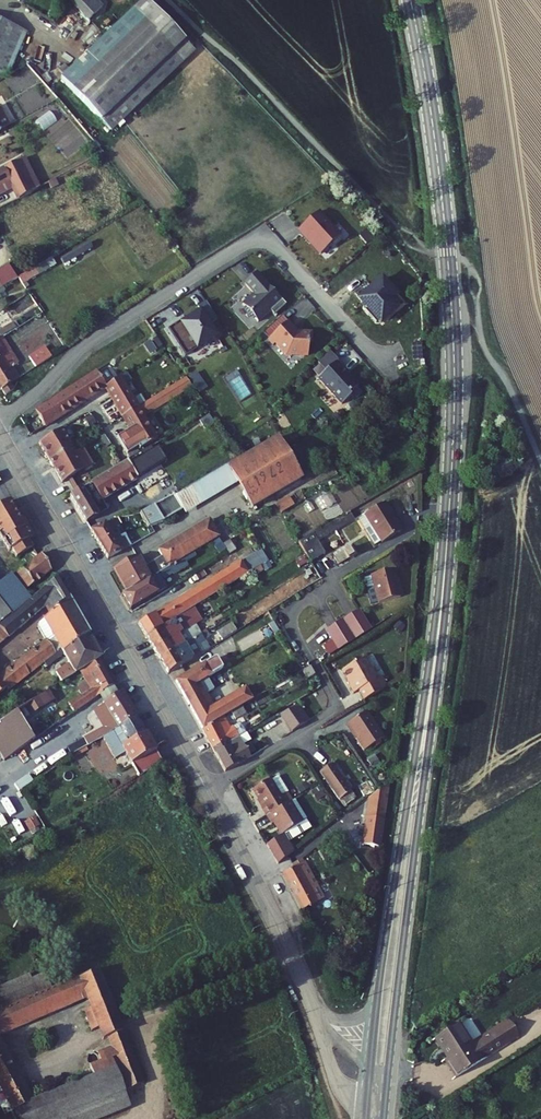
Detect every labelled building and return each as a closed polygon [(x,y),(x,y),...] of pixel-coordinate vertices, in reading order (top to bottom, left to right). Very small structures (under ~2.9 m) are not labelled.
[(74,18),(88,33),(101,20),(87,5),(74,18)] [(195,64),(150,12),(63,87),(109,139),(195,64)] [(18,44),(24,24),(0,16),(0,24),(8,33),(18,44)] [(18,44),(8,33),(0,39),(0,66),(11,67),(18,44)] [(16,126),(0,101),(0,136),(16,126)] [(38,189),(22,158),(12,163),(28,194),(38,189)] [(0,169),(0,171),(10,190),(15,200),(28,194),(12,163),(0,169)] [(0,171),(0,195),(10,190),(0,171)] [(308,248),(318,259),(337,242),(316,217),(297,234),(305,243),(306,242),(310,246),(308,248)] [(67,268),(96,253),(90,242),(61,258),(67,268)] [(23,284),(56,264),(51,256),(18,276),(23,284)] [(10,284),(1,263),(0,264),(0,290),(10,284)] [(268,295),(252,277),(241,288),(250,298),(239,309),(254,326),(267,315),(271,319),(282,309),(274,300),(272,302),(267,296),(268,295)] [(293,337),(284,326),(266,342),(282,360),(301,361),(304,359),(304,349),(307,349),(308,337),(293,337)] [(2,337),(0,338),(0,388),(29,371),(26,365),(20,369),(2,337)] [(29,357),(35,367),(51,357),(45,347),(29,357)] [(340,374),(333,366),(314,383),(337,410),(347,401),(345,399),(354,391),(343,379),(342,380),(338,376),(340,374)] [(57,396),(66,413),(89,399),(104,388),(95,373),(57,396)] [(131,383),(126,375),(104,388),(122,417),(136,408),(143,404),(138,395),(131,400),(124,387),(131,383)] [(191,387),(184,378),(153,398),(159,407),(191,387)] [(12,390),(10,386),(2,392),(4,395),(12,390)] [(66,413),(57,396),(36,409),(45,426),(66,413)] [(159,407),(153,398),(143,404),(136,408),(122,417),(129,429),(134,437),(120,446),(128,458),(157,441),(142,417),(159,407)] [(70,439),(63,427),(37,442),(45,454),(70,439)] [(134,437),(129,429),(116,438),(120,446),(134,437)] [(77,450),(70,439),(45,454),(51,465),(77,450)] [(303,481),(279,440),(229,469),(237,483),(252,510),(303,481)] [(95,461),(85,445),(77,450),(51,465),(61,481),(95,461)] [(146,493),(126,459),(68,493),(85,522),(107,509),(101,499),(125,486),(134,500),(146,493)] [(229,469),(227,466),(175,497),(182,510),(185,514),(237,483),(229,469)] [(182,510),(175,497),(154,508),(162,521),(182,510)] [(295,509),(288,498),(273,506),(280,518),(295,509)] [(402,534),(385,505),(365,517),(371,527),(381,544),(382,546),(402,534)] [(14,506),(0,514),(0,527),(19,514),(14,506)] [(162,521),(154,508),(142,515),(149,529),(162,521)] [(354,521),(350,513),(297,544),(309,564),(325,555),(317,542),(354,521)] [(19,514),(0,527),(0,530),(10,547),(20,541),(18,538),(31,529),(28,525),(26,526),(19,514)] [(249,530),(241,515),(213,531),(217,538),(221,546),(228,542),(249,530)] [(104,520),(87,529),(95,543),(111,533),(113,532),(110,526),(121,519),(119,516),(114,519),(104,520)] [(213,531),(207,521),(157,550),(161,557),(141,569),(133,554),(111,567),(125,591),(147,578),(169,566),(177,560),(217,538),(213,531)] [(381,544),(371,527),(363,532),(374,549),(381,544)] [(38,541),(31,529),(18,538),(20,541),(10,547),(15,556),(18,554),(22,562),(40,551),(35,543),(38,541)] [(120,540),(116,542),(111,533),(95,543),(104,558),(124,547),(120,540)] [(233,551),(228,542),(221,546),(226,555),(233,551)] [(1,564),(9,560),(0,545),(0,562),(1,564)] [(267,562),(260,550),(224,571),(230,583),(267,562)] [(354,558),(349,550),(334,559),(339,567),(354,558)] [(59,576),(49,559),(20,580),(31,597),(59,576)] [(186,575),(177,560),(169,566),(177,580),(186,575)] [(208,596),(230,583),(224,571),(201,584),(208,596)] [(403,602),(395,573),(372,579),(380,608),(403,602)] [(156,592),(147,578),(125,591),(119,594),(127,609),(156,592)] [(95,642),(63,584),(18,618),(1,631),(10,642),(53,608),(59,617),(47,624),(68,660),(73,657),(95,642)] [(190,607),(208,596),(201,584),(180,597),(187,608),(190,607)] [(1,631),(18,618),(0,595),(0,632),(1,631)] [(142,635),(187,608),(180,597),(135,623),(142,635)] [(197,620),(190,607),(187,608),(142,635),(149,648),(178,631),(180,630),(190,624),(192,623),(197,620)] [(366,635),(352,609),(338,617),(342,623),(326,632),(337,652),(366,635)] [(199,634),(192,623),(190,624),(180,630),(178,631),(149,648),(156,660),(185,643),(196,636),(199,634)] [(68,660),(47,624),(44,626),(43,633),(52,646),(64,663),(68,660)] [(232,625),(218,633),(221,638),(235,631),(232,625)] [(10,642),(1,631),(0,632),(0,651),(10,642)] [(208,649),(199,634),(196,636),(185,643),(156,660),(164,674),(208,649)] [(101,653),(95,642),(73,657),(68,660),(73,670),(60,678),(66,688),(84,677),(104,665),(107,663),(101,653)] [(52,646),(4,683),(0,678),(0,708),(60,666),(64,663),(52,646)] [(384,693),(363,658),(342,670),(350,684),(348,685),(353,695),(358,692),(364,703),(384,693)] [(215,661),(213,660),(204,666),(203,665),(173,683),(201,729),(222,717),(250,701),(244,690),(207,712),(198,698),(212,690),(206,680),(221,671),(215,661)] [(117,691),(104,665),(84,677),(91,688),(83,693),(87,701),(73,711),(78,718),(101,702),(116,692),(117,691)] [(315,675),(310,667),(304,671),(308,679),(315,675)] [(122,700),(117,691),(116,692),(101,702),(109,716),(100,722),(105,731),(86,743),(90,750),(107,739),(140,721),(126,697),(122,700)] [(54,696),(9,723),(0,729),(0,740),(13,761),(38,744),(27,726),(60,705),(54,696)] [(0,710),(0,729),(9,723),(0,710)] [(304,722),(294,710),(280,719),(290,731),(304,722)] [(373,717),(370,712),(349,726),(352,731),(373,717)] [(229,730),(222,717),(201,729),(212,749),(226,740),(228,743),(234,739),(234,740),(240,737),(246,733),(241,724),(234,728),(234,727),(229,730)] [(387,739),(373,717),(352,731),(366,753),(387,739)] [(150,739),(140,721),(107,739),(109,742),(115,738),(118,743),(120,746),(122,749),(125,754),(150,739)] [(228,743),(235,756),(222,765),(226,771),(251,755),(244,744),(252,740),(247,732),(246,733),(240,737),(234,740),(234,739),(228,743)] [(118,743),(115,738),(109,742),(107,739),(105,741),(117,762),(126,757),(125,754),(122,749),(120,746),(118,743)] [(166,766),(150,739),(125,754),(126,757),(140,781),(166,766)] [(235,756),(228,743),(226,740),(212,749),(222,765),(235,756)] [(355,791),(335,764),(321,774),(341,801),(355,791)] [(289,791),(277,772),(252,788),(263,806),(261,807),(265,814),(289,800),(291,799),(287,792),(289,791)] [(362,848),(381,851),(391,785),(370,800),(362,848)] [(306,818),(294,797),(291,799),(289,800),(302,821),(306,818)] [(302,821),(289,800),(265,814),(270,823),(272,822),(279,834),(266,841),(278,861),(294,850),(287,839),(311,825),(306,818),(302,821)] [(305,859),(299,847),(290,853),(295,865),(305,859)] [(295,865),(283,871),(304,907),(325,895),(306,858),(305,859),(295,865)] [(54,992),(44,967),(0,986),(0,1015),(54,992)] [(0,1015),(0,1090),(13,1118),(71,1118),(121,1100),(141,1093),(98,976),(77,985),(79,988),(55,996),(54,992),(0,1015)] [(456,1021),(432,1037),(438,1048),(441,1046),(448,1057),(442,1061),(453,1077),(507,1042),(496,1026),(467,1045),(460,1034),(463,1031),(456,1021)] [(71,1118),(115,1118),(126,1115),(121,1100),(71,1118)]
